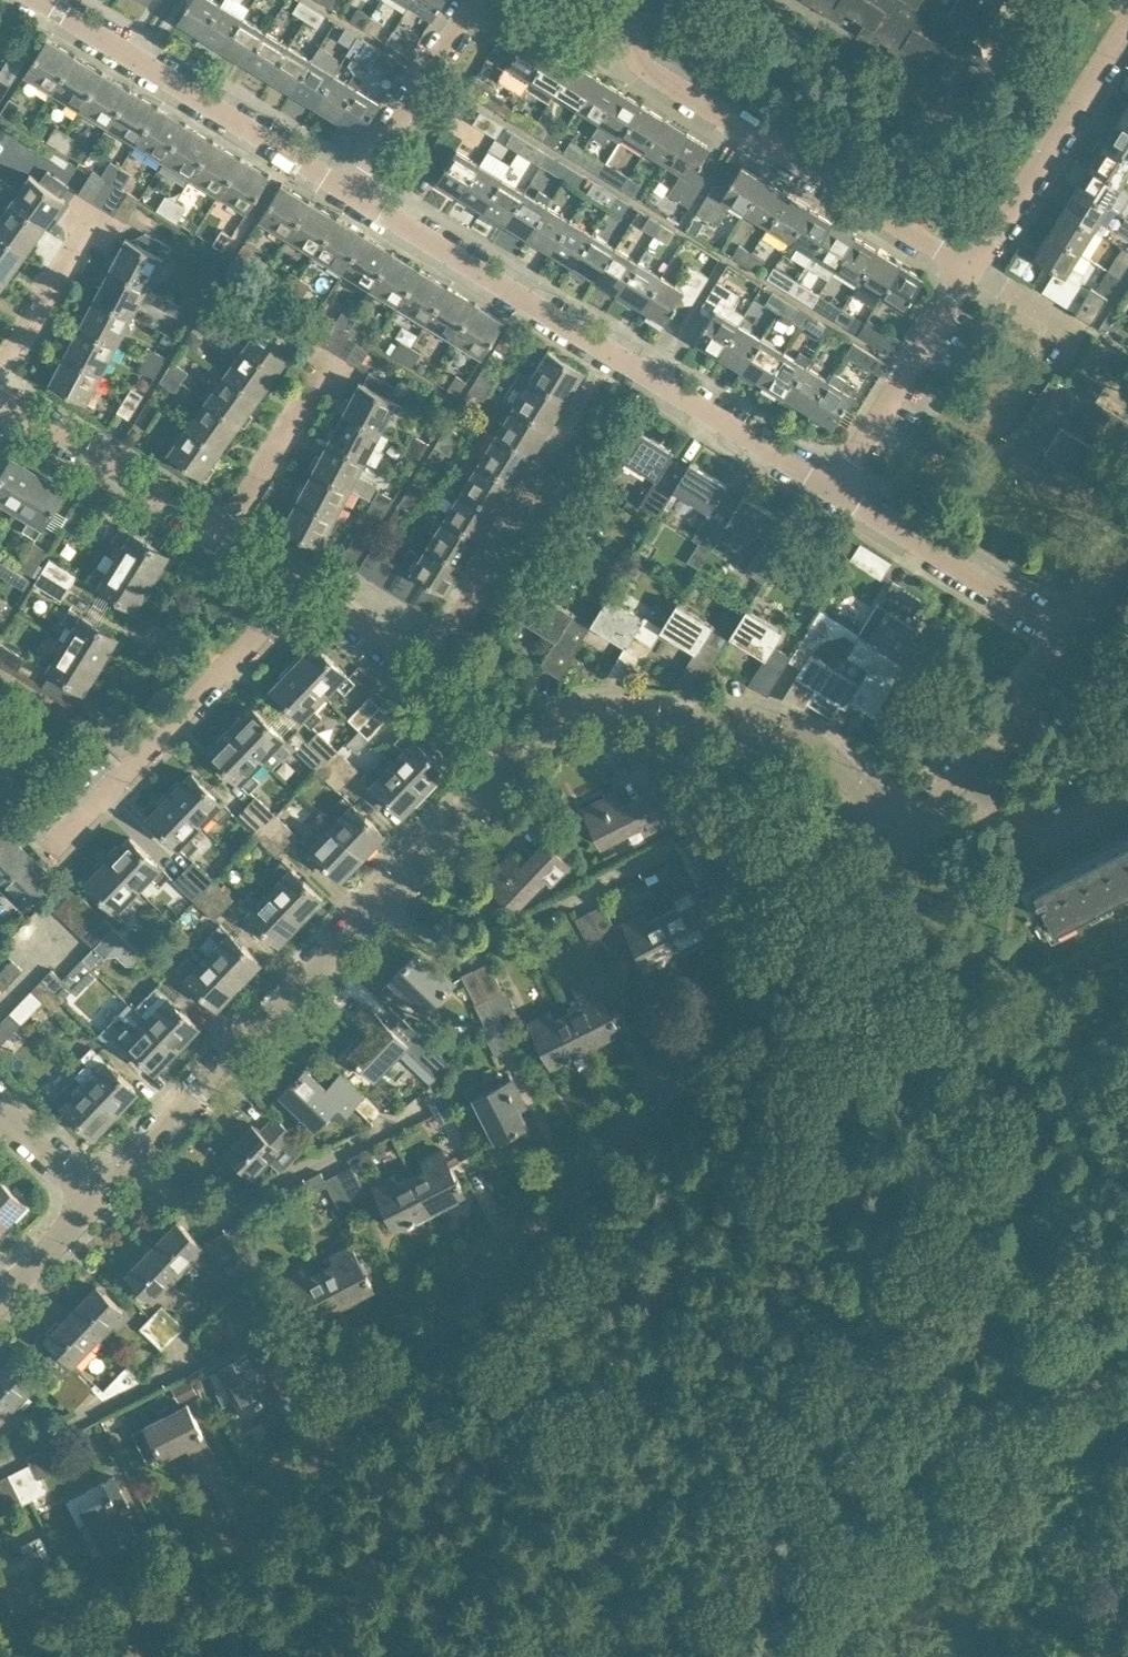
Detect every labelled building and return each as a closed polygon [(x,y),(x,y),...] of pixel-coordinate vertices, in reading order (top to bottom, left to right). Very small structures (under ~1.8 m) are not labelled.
[(179,21),(202,36),(222,3),(216,0),(192,0),(190,3),(189,2),(186,6),(187,7),(179,21)] [(202,36),(225,50),(244,18),(250,8),(237,0),(224,0),(222,3),(202,36)] [(301,0),(293,12),(306,20),(313,8),(301,0)] [(409,4),(433,18),(444,0),(412,0),(409,4)] [(806,1),(835,19),(841,10),(868,27),(863,36),(878,45),(881,41),(889,46),(886,50),(901,60),(907,51),(935,67),(929,77),(958,95),(964,85),(978,94),(996,65),(985,58),(982,45),(973,39),(978,31),(983,34),(1004,0),(807,0),(806,1)] [(313,8),(306,20),(319,27),(326,16),(313,8)] [(358,8),(350,20),(364,28),(371,16),(358,8)] [(383,24),(371,16),(364,28),(376,35),(383,24)] [(225,50),(248,64),(267,32),(244,18),(225,50)] [(346,28),(338,40),(351,48),(359,36),(346,28)] [(394,30),(386,42),(409,56),(417,45),(394,30)] [(290,46),(267,32),(248,64),(270,77),(290,46)] [(509,65),(532,80),(552,48),(528,34),(527,36),(509,65)] [(367,41),(359,36),(347,54),(353,57),(357,50),(360,52),(367,41)] [(25,74),(52,91),(76,54),(75,54),(75,55),(48,39),(49,38),(48,37),(25,74)] [(335,74),(315,106),(338,119),(358,88),(374,61),(381,50),(367,41),(360,52),(357,50),(353,57),(349,63),(356,72),(349,83),(335,74)] [(10,85),(29,54),(16,46),(0,72),(0,78),(10,85)] [(270,77),(293,91),(312,60),(290,46),(270,77)] [(312,60),(293,91),(315,106),(335,74),(340,66),(339,59),(320,47),(312,60)] [(552,48),(532,80),(527,87),(550,101),(555,94),(575,62),(552,48)] [(404,64),(381,50),(374,61),(397,76),(404,64)] [(103,71),(102,72),(76,56),(77,55),(76,54),(52,91),(80,108),(103,71)] [(555,94),(578,108),(597,76),(575,62),(555,94)] [(80,108),(108,126),(131,89),(131,88),(130,90),(104,73),(104,72),(103,71),(80,108)] [(486,103),(493,92),(495,87),(477,76),(476,76),(474,79),(467,91),(486,103)] [(601,122),(620,90),(597,76),(578,108),(601,122)] [(381,102),(358,88),(338,119),(361,134),(381,102)] [(158,106),(157,107),(131,91),(132,89),(131,89),(108,126),(136,143),(159,106),(158,106)] [(601,122),(593,135),(605,143),(609,136),(613,130),(623,136),(643,104),(620,90),(601,122)] [(486,103),(485,103),(498,111),(505,99),(493,92),(486,103)] [(10,99),(1,113),(11,119),(20,105),(10,99)] [(646,150),(665,118),(643,104),(623,136),(646,150)] [(1119,120),(1127,125),(1127,105),(1119,120)] [(136,143),(164,160),(187,123),(186,123),(185,124),(159,108),(160,107),(159,106),(136,143)] [(504,125),(481,111),(473,123),(496,137),(504,125)] [(531,132),(539,120),(526,112),(519,124),(531,132)] [(646,150),(669,164),(688,132),(665,118),(646,150)] [(551,128),(539,120),(531,132),(544,139),(551,128)] [(1119,120),(1105,142),(1127,157),(1127,125),(1119,120)] [(214,140),(213,141),(187,125),(187,124),(187,123),(164,160),(191,177),(214,140)] [(56,127),(47,141),(57,147),(66,133),(56,127)] [(519,151),(526,140),(514,132),(507,143),(519,151)] [(681,172),(668,193),(690,207),(706,180),(694,173),(700,165),(701,165),(703,161),(702,160),(711,146),(688,132),(669,164),(681,172)] [(66,133),(57,147),(67,154),(76,140),(66,133)] [(215,141),(214,140),(191,177),(218,194),(242,157),(241,157),(241,158),(214,142),(215,141)] [(532,159),(539,147),(526,140),(519,151),(532,159)] [(1091,165),(1122,184),(1127,174),(1127,157),(1105,142),(1098,140),(1091,151),(1096,157),(1091,165)] [(573,141),(565,153),(577,160),(584,148),(573,141)] [(584,148),(577,160),(590,168),(597,156),(584,148)] [(437,181),(460,195),(480,164),(457,149),(437,181)] [(242,157),(218,194),(248,212),(270,175),(269,174),(268,175),(242,159),(243,158),(242,157)] [(560,160),(553,172),(565,179),(572,168),(560,160)] [(110,161),(102,175),(106,177),(112,181),(121,168),(110,161)] [(460,195),(483,209),(503,178),(480,164),(460,195)] [(1122,184),(1091,165),(1077,188),(1108,207),(1122,184)] [(714,185),(697,212),(718,225),(732,203),(746,211),(765,180),(742,166),(733,180),(732,179),(729,183),(731,184),(726,192),(714,185)] [(121,168),(112,181),(117,184),(122,188),(131,174),(121,168)] [(572,168),(565,179),(578,187),(585,176),(572,168)] [(617,168),(610,180),(622,188),(629,176),(617,168)] [(106,177),(102,175),(93,170),(79,192),(92,200),(106,177)] [(19,190),(11,201),(46,226),(47,226),(46,225),(63,200),(64,201),(65,200),(62,197),(69,186),(48,171),(40,182),(30,175),(19,190)] [(629,176),(622,188),(636,196),(643,185),(629,176)] [(117,184),(112,181),(106,177),(92,200),(103,207),(117,184)] [(506,224),(526,192),(503,178),(483,209),(483,210),(480,215),(494,224),(498,219),(506,224)] [(746,211),(768,225),(788,194),(765,180),(746,211)] [(284,183),(282,182),(260,218),(287,235),(309,200),(283,184),(284,183)] [(588,193),(610,207),(617,196),(595,182),(588,193)] [(128,191),(121,187),(117,184),(103,207),(114,214),(128,191)] [(1108,207),(1077,188),(1063,210),(1094,229),(1102,235),(1108,226),(1099,221),(1108,207)] [(526,192),(506,224),(529,238),(549,206),(553,198),(539,190),(535,197),(526,192)] [(140,199),(128,191),(114,214),(126,221),(135,207),(139,201),(140,199)] [(768,225),(791,240),(810,208),(788,194),(768,225)] [(166,195),(157,210),(167,216),(176,201),(166,195)] [(617,196),(610,207),(623,215),(630,203),(617,196)] [(309,200),(287,235),(314,253),(337,218),(309,200)] [(0,217),(0,234),(27,253),(28,252),(27,252),(44,227),(46,227),(46,226),(11,201),(0,217)] [(176,201),(167,216),(177,222),(186,208),(176,201)] [(529,238),(552,252),(571,220),(549,206),(529,238)] [(791,240),(814,254),(833,222),(810,208),(791,240)] [(1094,229),(1063,210),(1048,233),(1080,253),(1094,229)] [(643,228),(655,235),(663,224),(650,216),(643,228)] [(186,217),(180,227),(194,235),(200,225),(186,217)] [(365,235),(337,218),(314,253),(342,271),(365,235)] [(695,218),(688,228),(696,233),(703,223),(695,218)] [(573,265),(574,266),(594,233),(571,220),(552,252),(573,265)] [(814,254),(807,265),(816,270),(823,259),(836,268),(856,236),(833,222),(814,254)] [(226,223),(222,229),(233,236),(237,230),(226,223)] [(663,224),(655,235),(668,243),(675,231),(663,224)] [(222,229),(213,244),(224,251),(233,236),(222,229)] [(111,266),(110,266),(148,286),(168,297),(170,293),(169,292),(176,279),(167,274),(173,261),(164,256),(169,245),(144,232),(138,244),(129,239),(126,237),(125,238),(126,239),(112,266),(111,266)] [(594,233),(574,266),(571,271),(585,280),(588,274),(597,280),(617,247),(594,233)] [(1048,233),(1034,256),(1056,270),(1068,276),(1078,283),(1080,284),(1086,274),(1072,266),(1080,253),(1048,233)] [(8,280),(9,279),(7,278),(25,253),(27,254),(27,253),(0,234),(0,275),(8,280)] [(365,235),(342,271),(370,288),(392,252),(365,235)] [(836,268),(859,282),(879,250),(856,236),(836,268)] [(244,243),(235,258),(246,265),(255,250),(244,243)] [(739,244),(732,256),(745,263),(752,252),(739,244)] [(597,280),(619,293),(639,261),(617,247),(597,280)] [(1120,278),(1127,265),(1127,251),(1123,248),(1108,271),(1120,278)] [(901,264),(879,250),(859,282),(882,296),(901,264)] [(419,269),(392,252),(370,288),(397,305),(419,269)] [(764,260),(752,252),(745,263),(757,271),(764,260)] [(619,293),(642,308),(662,275),(639,261),(619,293)] [(642,308),(649,312),(645,318),(661,328),(672,310),(674,308),(675,309),(677,305),(676,304),(681,295),(693,303),(709,277),(688,264),(676,283),(662,275),(642,308)] [(882,296),(905,310),(924,278),(901,264),(882,296)] [(95,294),(95,295),(132,315),(148,286),(110,266),(110,267),(111,268),(97,295),(95,294)] [(419,269),(397,305),(425,323),(448,286),(419,269)] [(1043,291),(1054,298),(1068,276),(1056,270),(1043,291)] [(288,271),(279,285),(290,292),(300,278),(288,271)] [(1108,271),(1097,290),(1108,297),(1120,278),(1108,271)] [(797,280),(784,272),(777,283),(790,292),(797,280)] [(1064,305),(1078,283),(1068,276),(1054,298),(1064,305)] [(300,278),(290,292),(302,299),(311,284),(300,278)] [(797,280),(790,292),(813,306),(820,294),(797,280)] [(696,341),(719,355),(739,324),(725,315),(738,294),(717,281),(701,308),(713,315),(707,323),(706,322),(704,326),(705,327),(696,341)] [(1090,290),(1080,284),(1078,283),(1064,305),(1076,312),(1090,290)] [(475,303),(448,286),(425,323),(452,340),(475,303)] [(1090,290),(1076,312),(1075,313),(1092,323),(1108,297),(1097,290),(1092,287),(1090,290)] [(773,292),(766,304),(778,311),(785,300),(773,292)] [(188,294),(183,305),(198,313),(204,303),(188,294)] [(843,308),(820,294),(813,306),(835,320),(843,308)] [(80,323),(79,325),(81,325),(117,344),(132,315),(95,295),(95,296),(96,297),(81,324),(80,323)] [(785,300),(778,311),(790,319),(798,308),(785,300)] [(204,303),(198,313),(213,324),(220,314),(204,303)] [(475,303),(452,340),(481,358),(505,320),(504,319),(503,320),(475,303)] [(183,305),(177,316),(189,322),(192,323),(198,313),(183,305)] [(346,306),(337,321),(338,321),(347,327),(356,312),(346,306)] [(843,308),(835,320),(848,327),(855,316),(843,308)] [(356,312),(347,327),(350,329),(357,333),(367,319),(356,312)] [(198,313),(192,323),(195,325),(206,334),(213,324),(198,313)] [(322,322),(313,337),(324,344),(338,321),(337,321),(327,314),(322,322)] [(264,319),(245,346),(280,371),(280,370),(279,370),(297,345),(298,345),(299,344),(295,341),(303,331),(281,315),(274,326),(264,319)] [(881,348),(892,355),(902,340),(891,333),(868,318),(865,322),(858,334),(881,348)] [(818,320),(811,332),(823,339),(830,328),(818,320)] [(338,321),(324,344),(336,351),(350,329),(347,327),(338,321)] [(742,369),(742,370),(762,338),(739,324),(719,355),(742,369)] [(65,352),(64,354),(65,354),(102,373),(117,344),(81,325),(66,353),(65,352)] [(510,325),(496,348),(507,355),(521,332),(510,325)] [(830,328),(823,339),(836,347),(843,336),(830,328)] [(350,329),(336,351),(348,359),(362,336),(357,333),(350,329)] [(199,343),(198,335),(193,331),(185,342),(196,349),(199,343)] [(162,342),(173,347),(177,339),(167,333),(162,342)] [(362,336),(348,359),(360,366),(371,348),(374,343),(362,336)] [(762,338),(742,370),(739,376),(753,384),(756,379),(765,384),(784,352),(762,338)] [(401,340),(392,355),(402,361),(411,346),(401,340)] [(846,354),(880,375),(888,363),(853,342),(846,354)] [(245,346),(226,373),(260,398),(261,397),(260,396),(278,371),(279,372),(280,371),(245,346)] [(411,346),(402,361),(413,367),(422,353),(411,346)] [(151,348),(145,359),(161,367),(168,357),(151,348)] [(567,398),(584,372),(585,373),(586,371),(548,349),(548,350),(549,351),(532,377),(568,400),(569,399),(567,398)] [(765,384),(761,389),(775,398),(779,392),(787,397),(807,366),(811,358),(800,351),(795,358),(784,352),(765,384)] [(50,381),(49,382),(96,407),(97,405),(95,405),(103,391),(95,387),(102,373),(65,354),(51,381),(50,381)] [(145,359),(139,369),(155,378),(161,367),(145,359)] [(173,361),(167,371),(182,382),(189,372),(173,361)] [(1076,365),(1066,381),(1053,373),(1017,432),(1046,449),(1044,451),(1100,485),(1117,458),(1115,457),(1127,436),(1127,419),(1096,400),(1106,384),(1076,365)] [(830,380),(807,366),(787,397),(810,411),(830,380)] [(482,370),(475,380),(490,389),(496,379),(482,370)] [(167,371),(161,381),(175,391),(182,382),(167,371)] [(568,400),(532,377),(522,371),(504,399),(514,405),(551,428),(551,427),(550,426),(566,400),(568,401),(568,400)] [(344,410),(343,411),(381,431),(397,402),(387,396),(393,384),(369,372),(363,384),(359,381),(358,383),(360,383),(345,411),(344,410)] [(834,372),(830,380),(810,411),(810,412),(809,419),(818,425),(824,420),(833,426),(857,387),(834,372)] [(260,398),(226,373),(207,400),(241,425),(242,423),(241,423),(259,398),(260,398)] [(458,395),(467,381),(457,374),(448,389),(458,395)] [(475,380),(469,390),(484,400),(490,389),(475,380)] [(132,388),(118,411),(130,419),(145,395),(132,388)] [(149,398),(135,422),(146,429),(161,406),(150,399),(149,398)] [(207,400),(188,426),(222,451),(223,450),(222,449),(240,424),(241,425),(207,400)] [(550,428),(551,428),(514,405),(496,433),(532,455),(533,456),(534,454),(533,454),(549,428),(550,428)] [(329,439),(328,440),(329,441),(365,460),(376,466),(384,453),(373,447),(381,431),(343,411),(343,412),(344,412),(330,439),(329,439)] [(448,425),(441,436),(456,445),(462,434),(448,425)] [(188,426),(170,452),(169,451),(168,452),(203,478),(204,476),(203,475),(221,451),(222,451),(188,426)] [(664,507),(675,490),(674,489),(687,468),(676,461),(670,471),(664,467),(674,452),(638,429),(621,456),(656,478),(639,505),(657,517),(664,507)] [(496,433),(479,460),(516,483),(517,482),(516,481),(532,455),(496,433)] [(413,434),(407,445),(423,453),(429,443),(413,434)] [(441,436),(435,446),(450,455),(456,445),(441,436)] [(313,467),(313,469),(351,488),(371,499),(378,485),(358,474),(365,460),(329,441),(315,468),(313,467)] [(407,445),(402,456),(416,463),(423,453),(407,445)] [(0,477),(0,506),(4,500),(17,508),(41,471),(27,462),(25,466),(12,458),(0,477)] [(479,460),(462,488),(499,511),(500,510),(499,509),(515,483),(516,484),(516,483),(479,460)] [(675,490),(664,507),(669,511),(680,493),(709,511),(692,538),(699,542),(710,549),(727,523),(727,522),(740,500),(729,494),(723,503),(717,500),(724,490),(727,484),(691,462),(687,468),(674,489),(675,490)] [(298,497),(335,517),(351,488),(313,469),(314,470),(299,497),(298,496),(298,497)] [(41,471),(17,508),(31,517),(23,529),(36,537),(65,491),(52,483),(54,479),(41,471)] [(413,481),(407,491),(421,500),(428,490),(413,481)] [(462,488),(444,515),(482,538),(483,537),(482,537),(498,511),(499,511),(462,488)] [(379,490),(373,500),(388,508),(395,498),(379,490)] [(407,491),(400,502),(415,511),(421,500),(407,491)] [(740,500),(727,522),(727,523),(762,544),(745,571),(764,582),(794,534),(782,527),(776,536),(770,533),(776,523),(780,517),(744,495),(740,500)] [(297,498),(299,499),(284,526),(283,525),(282,526),(321,547),(321,546),(320,545),(335,517),(298,497),(297,498)] [(79,500),(63,526),(75,534),(91,507),(79,500)] [(373,500),(367,511),(382,519),(388,508),(373,500)] [(482,539),(482,538),(444,515),(427,543),(463,566),(465,567),(466,565),(464,564),(481,538),(482,539)] [(396,524),(390,520),(383,530),(393,536),(400,526),(396,524)] [(163,570),(160,567),(168,554),(121,525),(113,538),(126,546),(118,560),(155,583),(163,570)] [(353,566),(370,537),(359,530),(341,559),(351,565),(353,566)] [(34,541),(19,565),(33,574),(39,563),(48,549),(34,541)] [(710,549),(699,542),(694,551),(705,558),(710,549)] [(861,542),(851,557),(882,577),(892,561),(861,542)] [(411,547),(400,564),(406,568),(410,570),(418,575),(428,582),(442,590),(448,594),(448,593),(447,592),(463,566),(427,543),(420,553),(411,547)] [(384,554),(372,547),(358,570),(369,576),(384,554)] [(395,560),(384,554),(369,576),(380,583),(395,560)] [(45,567),(43,571),(69,587),(76,576),(77,575),(50,559),(45,567)] [(8,579),(14,569),(0,560),(0,575),(8,579)] [(88,579),(135,607),(143,594),(147,597),(155,583),(118,560),(109,574),(96,566),(88,579)] [(392,590),(406,568),(400,564),(395,560),(380,583),(392,590)] [(392,590),(403,597),(418,575),(410,570),(406,568),(392,590)] [(39,578),(35,583),(62,599),(63,598),(69,587),(43,571),(39,578)] [(403,597),(414,604),(428,582),(418,575),(403,597)] [(879,602),(860,632),(906,661),(925,631),(921,629),(922,628),(918,625),(917,627),(912,623),(916,617),(915,617),(915,615),(915,613),(921,604),(921,603),(921,602),(921,601),(921,600),(920,599),(919,598),(919,597),(893,581),(880,602),(879,602)] [(442,590),(428,582),(414,604),(428,613),(442,590)] [(538,590),(521,617),(562,642),(546,669),(557,676),(559,677),(592,624),(590,623),(589,622),(538,590)] [(8,602),(0,596),(0,615),(8,602)] [(591,622),(590,623),(592,624),(633,649),(616,676),(628,683),(661,630),(660,629),(660,628),(607,596),(591,622)] [(660,628),(660,629),(661,630),(702,655),(686,682),(698,689),(721,651),(731,636),(730,636),(731,634),(677,602),(660,628)] [(70,608),(62,621),(75,629),(66,642),(104,666),(112,652),(108,650),(117,637),(70,608)] [(731,634),(730,636),(731,636),(772,661),(755,688),(768,695),(789,660),(792,656),(774,646),(784,630),(747,608),(731,634)] [(839,704),(845,708),(851,699),(874,713),(906,661),(860,632),(821,609),(792,656),(789,660),(801,668),(796,677),(816,690),(809,702),(807,701),(807,702),(833,718),(834,717),(832,716),(839,704)] [(0,642),(0,659),(18,670),(25,658),(0,642)] [(45,649),(37,661),(84,690),(92,677),(96,679),(104,666),(66,642),(58,656),(45,649)] [(355,682),(316,644),(305,655),(302,652),(292,663),(324,694),(335,683),(345,693),(355,682)] [(280,675),(283,678),(273,689),(312,727),(322,716),(312,706),(324,694),(292,663),(280,675)] [(359,728),(381,706),(370,696),(349,718),(359,728)] [(391,716),(381,706),(359,728),(370,738),(391,716)] [(240,717),(230,728),(262,758),(272,768),(293,746),(254,709),(243,720),(240,717)] [(218,739),(222,742),(211,753),(250,791),(261,780),(251,770),(262,758),(230,728),(218,739)] [(405,750),(395,761),(428,792),(438,782),(434,779),(445,768),(406,730),(396,741),(405,750)] [(297,731),(287,740),(293,746),(298,751),(298,752),(318,771),(328,761),(308,741),(297,731)] [(318,731),(308,741),(328,761),(338,750),(318,731)] [(338,750),(328,761),(348,780),(358,769),(338,750)] [(328,761),(318,771),(338,790),(348,780),(328,761)] [(416,805),(428,792),(395,761),(383,772),(378,767),(373,762),(362,774),(363,775),(402,813),(413,802),(416,805)] [(192,773),(182,784),(178,781),(168,792),(201,823),(211,812),(221,822),(232,811),(192,773)] [(616,791),(583,808),(599,840),(601,844),(617,836),(641,824),(645,832),(647,831),(646,831),(667,820),(667,821),(669,820),(653,791),(623,806),(616,791)] [(157,803),(160,807),(149,818),(189,856),(198,846),(188,836),(201,823),(168,792),(157,803)] [(256,795),(246,806),(266,825),(276,815),(256,795)] [(345,814),(334,825),(366,856),(376,846),(373,843),(383,832),(344,795),(335,804),(339,809),(345,814)] [(246,806),(236,816),(256,836),(266,825),(246,806)] [(697,806),(685,812),(691,824),(703,818),(697,806)] [(754,861),(732,817),(730,814),(690,835),(696,846),(715,883),(718,890),(754,871),(750,863),(754,861)] [(276,815),(266,825),(286,845),(297,834),(276,815)] [(9,834),(0,825),(0,844),(9,834)] [(266,825),(256,836),(276,855),(286,845),(266,825)] [(366,856),(334,825),(322,837),(311,827),(300,838),(340,877),(351,866),(354,869),(366,856)] [(1032,876),(1049,908),(1043,911),(1047,919),(1052,929),(1053,930),(1124,893),(1127,892),(1127,827),(1032,876)] [(0,844),(0,875),(5,880),(30,854),(9,834),(0,844)] [(696,846),(690,835),(676,842),(682,853),(696,846)] [(117,845),(107,855),(139,887),(150,875),(161,885),(170,875),(130,837),(120,848),(117,845)] [(510,854),(485,881),(511,905),(514,909),(527,896),(545,876),(552,883),(570,864),(565,860),(546,841),(545,842),(545,843),(523,866),(510,854)] [(715,883),(696,846),(682,853),(683,854),(687,862),(701,890),(715,883)] [(34,895),(35,895),(38,893),(38,892),(37,891),(52,876),(30,854),(5,880),(18,892),(15,895),(25,905),(34,895)] [(95,868),(98,871),(87,882),(126,918),(137,907),(127,899),(139,887),(107,855),(95,868)] [(283,878),(272,890),(305,921),(314,911),(311,908),(322,897),(282,858),(272,868),(283,878)] [(194,860),(184,870),(205,890),(215,879),(194,860)] [(184,870),(174,881),(194,900),(205,890),(184,870)] [(215,879),(205,890),(225,909),(235,899),(215,879)] [(46,901),(55,910),(75,889),(66,880),(46,901)] [(678,906),(663,914),(680,949),(715,931),(711,923),(712,923),(709,916),(708,917),(693,888),(674,898),(678,906)] [(55,910),(64,919),(85,898),(75,889),(55,910)] [(205,890),(194,900),(215,920),(225,909),(205,890)] [(238,903),(278,941),(289,930),(292,933),(305,921),(272,890),(260,902),(249,891),(238,903)] [(64,919),(74,928),(95,908),(85,898),(64,919)] [(618,931),(616,932),(603,904),(589,911),(602,939),(603,939),(619,971),(635,963),(618,931)] [(74,928),(83,937),(103,916),(95,908),(74,928)] [(590,946),(602,939),(589,911),(576,918),(590,946)] [(647,966),(680,949),(663,914),(648,922),(644,913),(625,922),(647,966)] [(103,916),(83,937),(93,947),(114,926),(103,916)] [(221,943),(210,955),(242,985),(252,975),(249,972),(260,961),(220,922),(210,932),(221,943)] [(93,947),(83,958),(91,967),(103,955),(105,957),(107,955),(116,955),(126,964),(136,964),(145,955),(142,953),(114,926),(93,947)] [(155,940),(142,953),(145,955),(163,972),(176,960),(155,940)] [(392,981),(393,980),(427,1011),(454,982),(453,981),(442,971),(442,970),(441,969),(436,975),(416,955),(417,955),(416,954),(391,980),(392,981)] [(177,967),(217,1006),(227,995),(231,998),(242,985),(210,955),(198,966),(188,956),(177,967)] [(63,980),(74,991),(78,994),(98,973),(91,967),(83,958),(63,980)] [(3,990),(23,969),(13,959),(0,972),(0,987),(3,990)] [(503,990),(489,962),(475,969),(498,1017),(509,1012),(513,1021),(520,1018),(505,988),(503,990)] [(52,969),(43,978),(53,988),(62,978),(52,969)] [(512,1045),(498,1017),(475,969),(463,975),(476,1001),(474,1002),(485,1025),(482,1030),(493,1054),(512,1045)] [(584,1005),(568,1013),(585,1047),(620,1030),(616,1022),(618,1021),(614,1015),(613,1016),(605,999),(617,993),(607,971),(575,987),(584,1005)] [(43,978),(32,990),(43,1001),(53,1010),(64,999),(53,988),(43,978)] [(157,985),(136,1007),(149,1019),(181,1049),(191,1039),(187,1036),(198,1025),(157,985)] [(43,1001),(32,990),(11,1012),(22,1023),(43,1001)] [(131,1001),(108,1025),(155,1070),(166,1059),(169,1062),(181,1049),(149,1019),(136,1007),(131,1001)] [(350,1052),(350,1053),(376,1078),(408,1044),(367,1004),(354,1017),(370,1032),(351,1052),(350,1052)] [(552,1064),(585,1047),(568,1013),(554,1020),(549,1011),(530,1021),(552,1064)] [(22,1023),(11,1012),(0,1023),(0,1042),(2,1044),(22,1023)] [(422,1036),(408,1050),(414,1056),(437,1077),(451,1063),(422,1036)] [(129,1104),(126,1101),(136,1090),(91,1047),(81,1057),(87,1062),(77,1073),(119,1114),(129,1104)] [(355,1104),(371,1121),(381,1111),(341,1073),(327,1088),(306,1068),(281,1094),(315,1127),(335,1106),(345,1115),(355,1104)] [(107,1126),(119,1114),(77,1073),(54,1097),(93,1134),(104,1123),(107,1126)] [(519,1107),(525,1104),(512,1077),(474,1097),(496,1139),(527,1124),(519,1107)] [(426,1095),(435,1113),(440,1122),(454,1115),(440,1088),(426,1095)] [(294,1160),(297,1158),(308,1147),(286,1125),(279,1119),(268,1131),(264,1126),(260,1131),(252,1124),(227,1150),(254,1175),(271,1157),(284,1169),(286,1167),(294,1160)] [(427,1168),(412,1176),(429,1210),(464,1193),(460,1185),(461,1184),(458,1178),(457,1179),(450,1165),(450,1164),(442,1150),(423,1159),(427,1168)] [(352,1166),(338,1173),(352,1200),(366,1193),(354,1170),(368,1163),(362,1151),(348,1158),(352,1166)] [(321,1172),(308,1179),(314,1191),(327,1184),(338,1207),(352,1200),(338,1173),(325,1179),(321,1172)] [(396,1227),(429,1210),(412,1176),(398,1183),(393,1175),(374,1184),(396,1227)] [(4,1227),(14,1217),(18,1220),(33,1203),(16,1186),(13,1190),(0,1178),(0,1223),(4,1227)] [(177,1221),(152,1247),(178,1272),(203,1247),(177,1221)] [(262,1263),(242,1222),(228,1229),(249,1270),(262,1263)] [(249,1270),(228,1229),(214,1237),(236,1282),(249,1270)] [(336,1263),(321,1271),(338,1306),(373,1287),(369,1280),(370,1279),(367,1273),(366,1274),(351,1244),(332,1254),(336,1263)] [(152,1247),(128,1273),(154,1297),(178,1272),(152,1247)] [(305,1322),(338,1306),(321,1271),(306,1278),(302,1270),(283,1280),(305,1322)] [(73,1310),(99,1336),(123,1311),(97,1286),(73,1310)] [(161,1305),(150,1316),(173,1338),(184,1327),(161,1305)] [(61,1377),(61,1378),(83,1399),(94,1388),(71,1365),(99,1336),(73,1310),(60,1324),(57,1320),(47,1331),(50,1334),(48,1337),(62,1350),(58,1354),(57,1353),(47,1364),(61,1377)] [(163,1349),(173,1338),(150,1316),(140,1327),(163,1349)] [(220,1363),(206,1370),(224,1406),(236,1399),(241,1407),(239,1408),(241,1412),(243,1411),(241,1409),(250,1405),(253,1411),(255,1410),(254,1408),(279,1395),(264,1365),(266,1364),(278,1358),(277,1356),(276,1357),(265,1333),(265,1332),(249,1340),(250,1341),(251,1340),(255,1349),(242,1356),(221,1366),(220,1363)] [(135,1375),(103,1344),(80,1368),(112,1399),(135,1375)] [(0,1367),(0,1394),(13,1406),(37,1382),(10,1356),(0,1367)] [(72,1410),(83,1399),(61,1378),(50,1389),(72,1410)] [(190,1380),(179,1387),(185,1398),(197,1392),(191,1381),(190,1380)] [(4,1416),(10,1422),(19,1413),(13,1406),(0,1394),(0,1420),(4,1416)] [(187,1443),(188,1444),(198,1463),(214,1455),(188,1404),(187,1404),(187,1405),(147,1425),(146,1425),(150,1433),(138,1439),(137,1438),(136,1439),(148,1463),(149,1462),(149,1461),(161,1455),(162,1457),(163,1457),(163,1456),(187,1443)] [(45,1492),(31,1464),(9,1475),(23,1503),(45,1492)] [(0,1479),(0,1513),(0,1514),(23,1503),(9,1475),(0,1479)] [(104,1550),(104,1551),(137,1535),(136,1534),(135,1534),(123,1510),(129,1506),(129,1505),(128,1505),(114,1478),(115,1477),(114,1476),(102,1482),(102,1483),(69,1500),(76,1514),(85,1510),(105,1549),(104,1550)] [(31,1565),(2,1580),(18,1613),(44,1599),(47,1605),(63,1597),(44,1559),(50,1556),(40,1536),(21,1546),(24,1551),(31,1565)]
